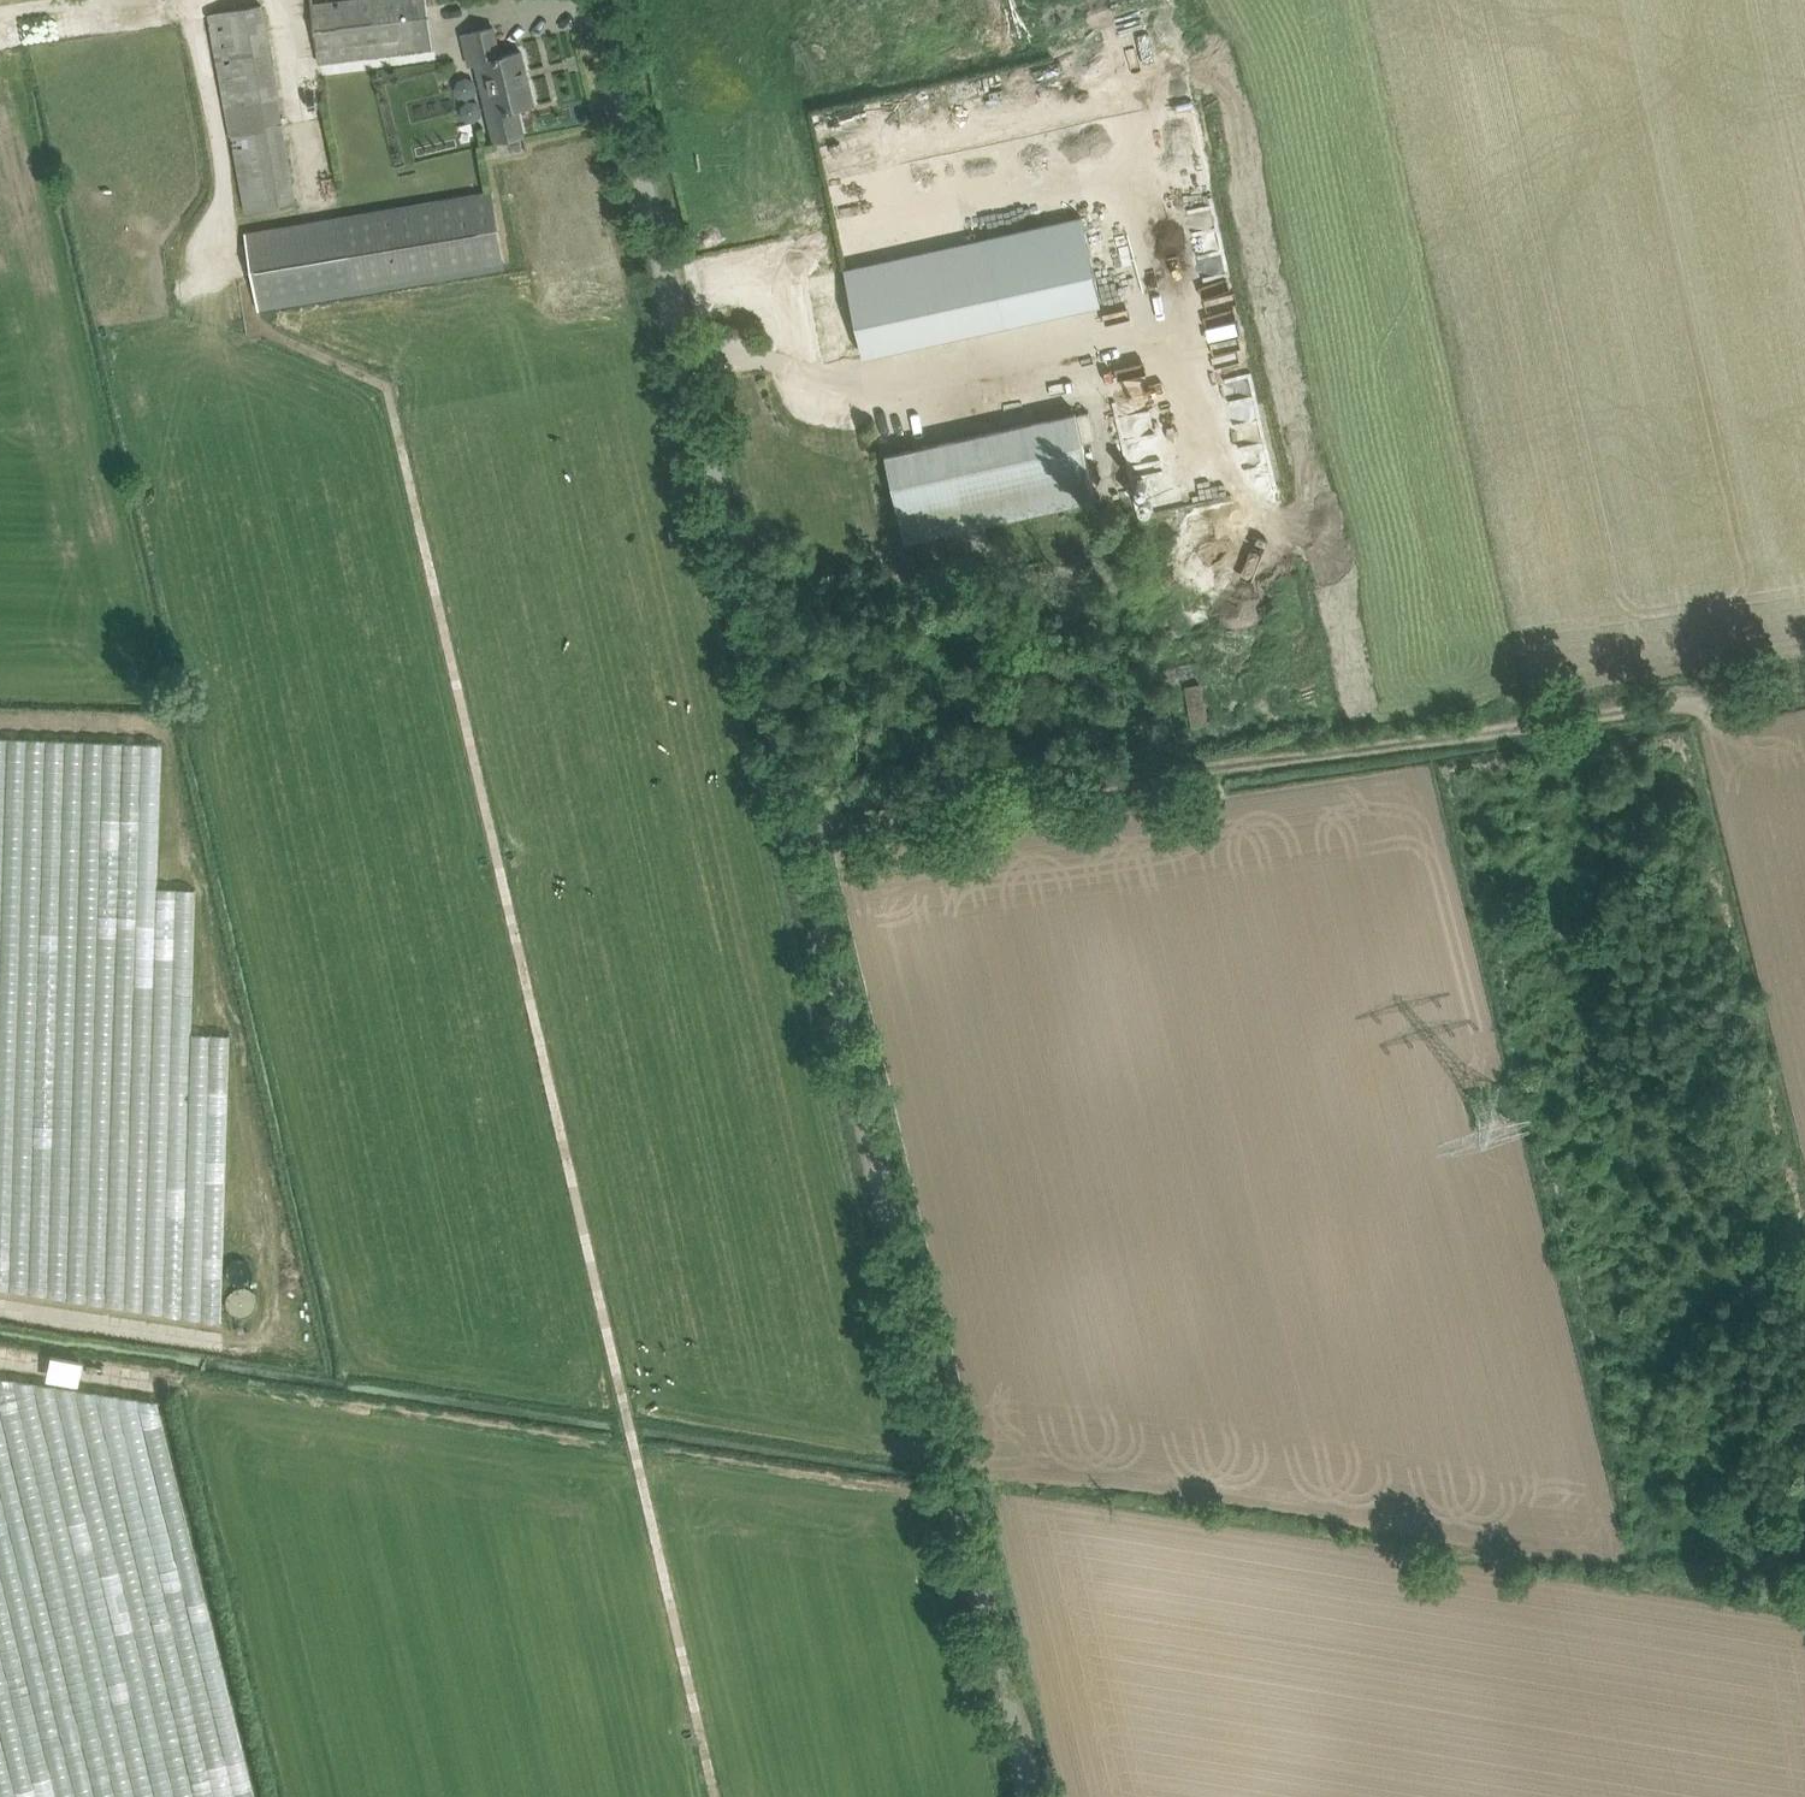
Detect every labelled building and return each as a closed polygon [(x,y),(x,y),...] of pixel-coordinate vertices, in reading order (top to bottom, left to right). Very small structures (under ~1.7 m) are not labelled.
[(322,65),(432,49),(425,0),(312,0),(322,65)] [(262,4),(211,13),(233,132),(239,168),(289,159),(283,123),(262,4)] [(494,27),(462,34),(467,57),(469,65),(477,63),(481,78),(490,75),(499,110),(489,112),(494,133),(499,132),(522,126),(518,107),(534,103),(522,52),(500,57),(494,27)] [(259,303),(352,287),(504,262),(493,191),(247,232),(259,303)] [(989,237),(845,269),(863,347),(865,356),(1008,323),(1102,302),(1083,216),(989,237)] [(1077,412),(886,454),(906,541),(1096,499),(1077,412)] [(1176,686),(1184,726),(1211,720),(1202,681),(1176,686)] [(158,885),(162,741),(14,736),(13,748),(34,749),(21,757),(38,757),(61,798),(72,798),(84,792),(79,950),(99,939),(138,1007),(131,1223),(147,1214),(154,1227),(153,1228),(152,1245),(172,1245),(170,1302),(163,1289),(155,1289),(155,1308),(221,1310),(230,1032),(191,1031),(196,886),(158,885)] [(161,1400),(0,1375),(0,1407),(39,1414),(74,1396),(81,1401),(80,1411),(95,1487),(108,1496),(129,1537),(124,1546),(148,1561),(184,1553),(193,1559),(161,1400)]
